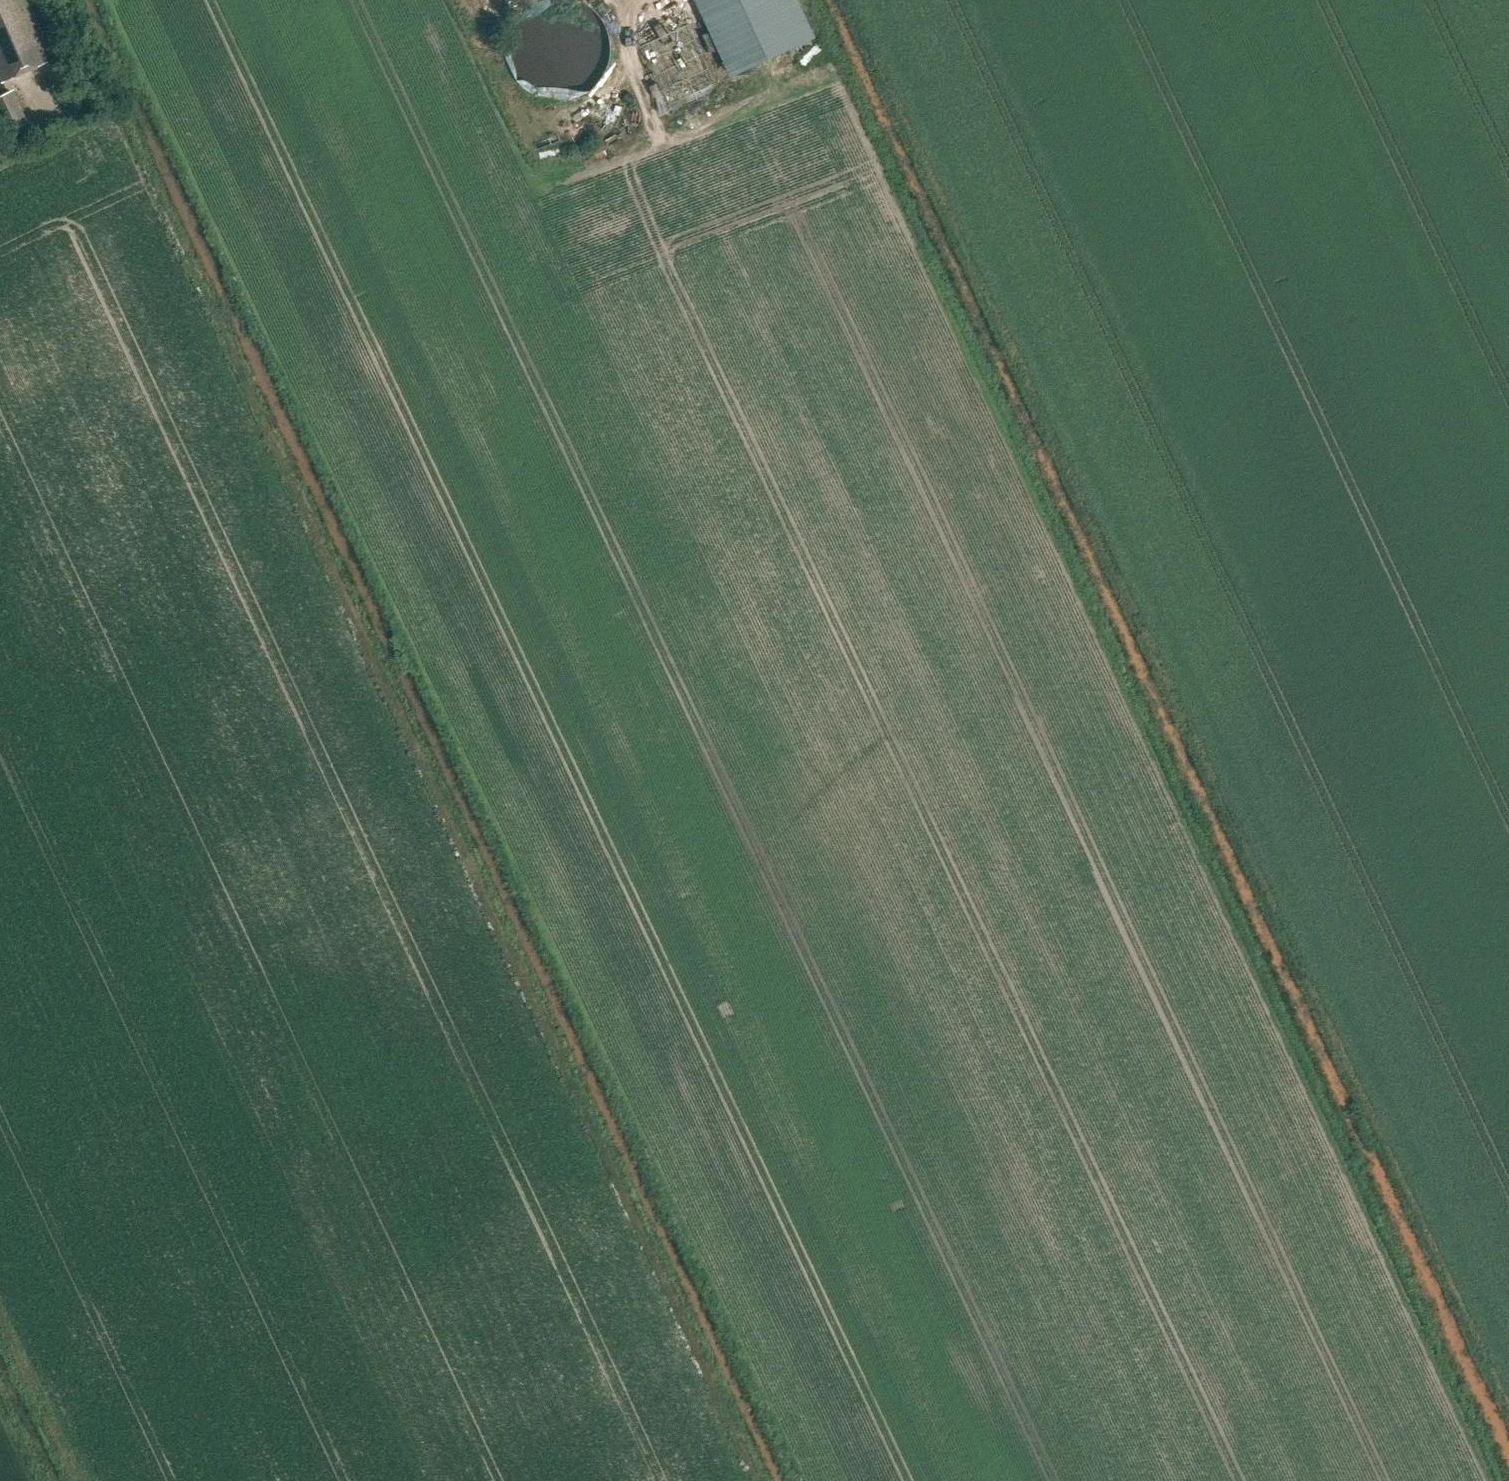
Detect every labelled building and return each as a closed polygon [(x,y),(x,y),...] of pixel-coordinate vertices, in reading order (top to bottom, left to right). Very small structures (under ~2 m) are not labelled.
[(53,59),(27,0),(0,0),(0,83),(53,59)] [(666,56),(671,69),(686,62),(681,50),(666,56)] [(27,123),(12,90),(0,96),(0,135),(27,123)]
